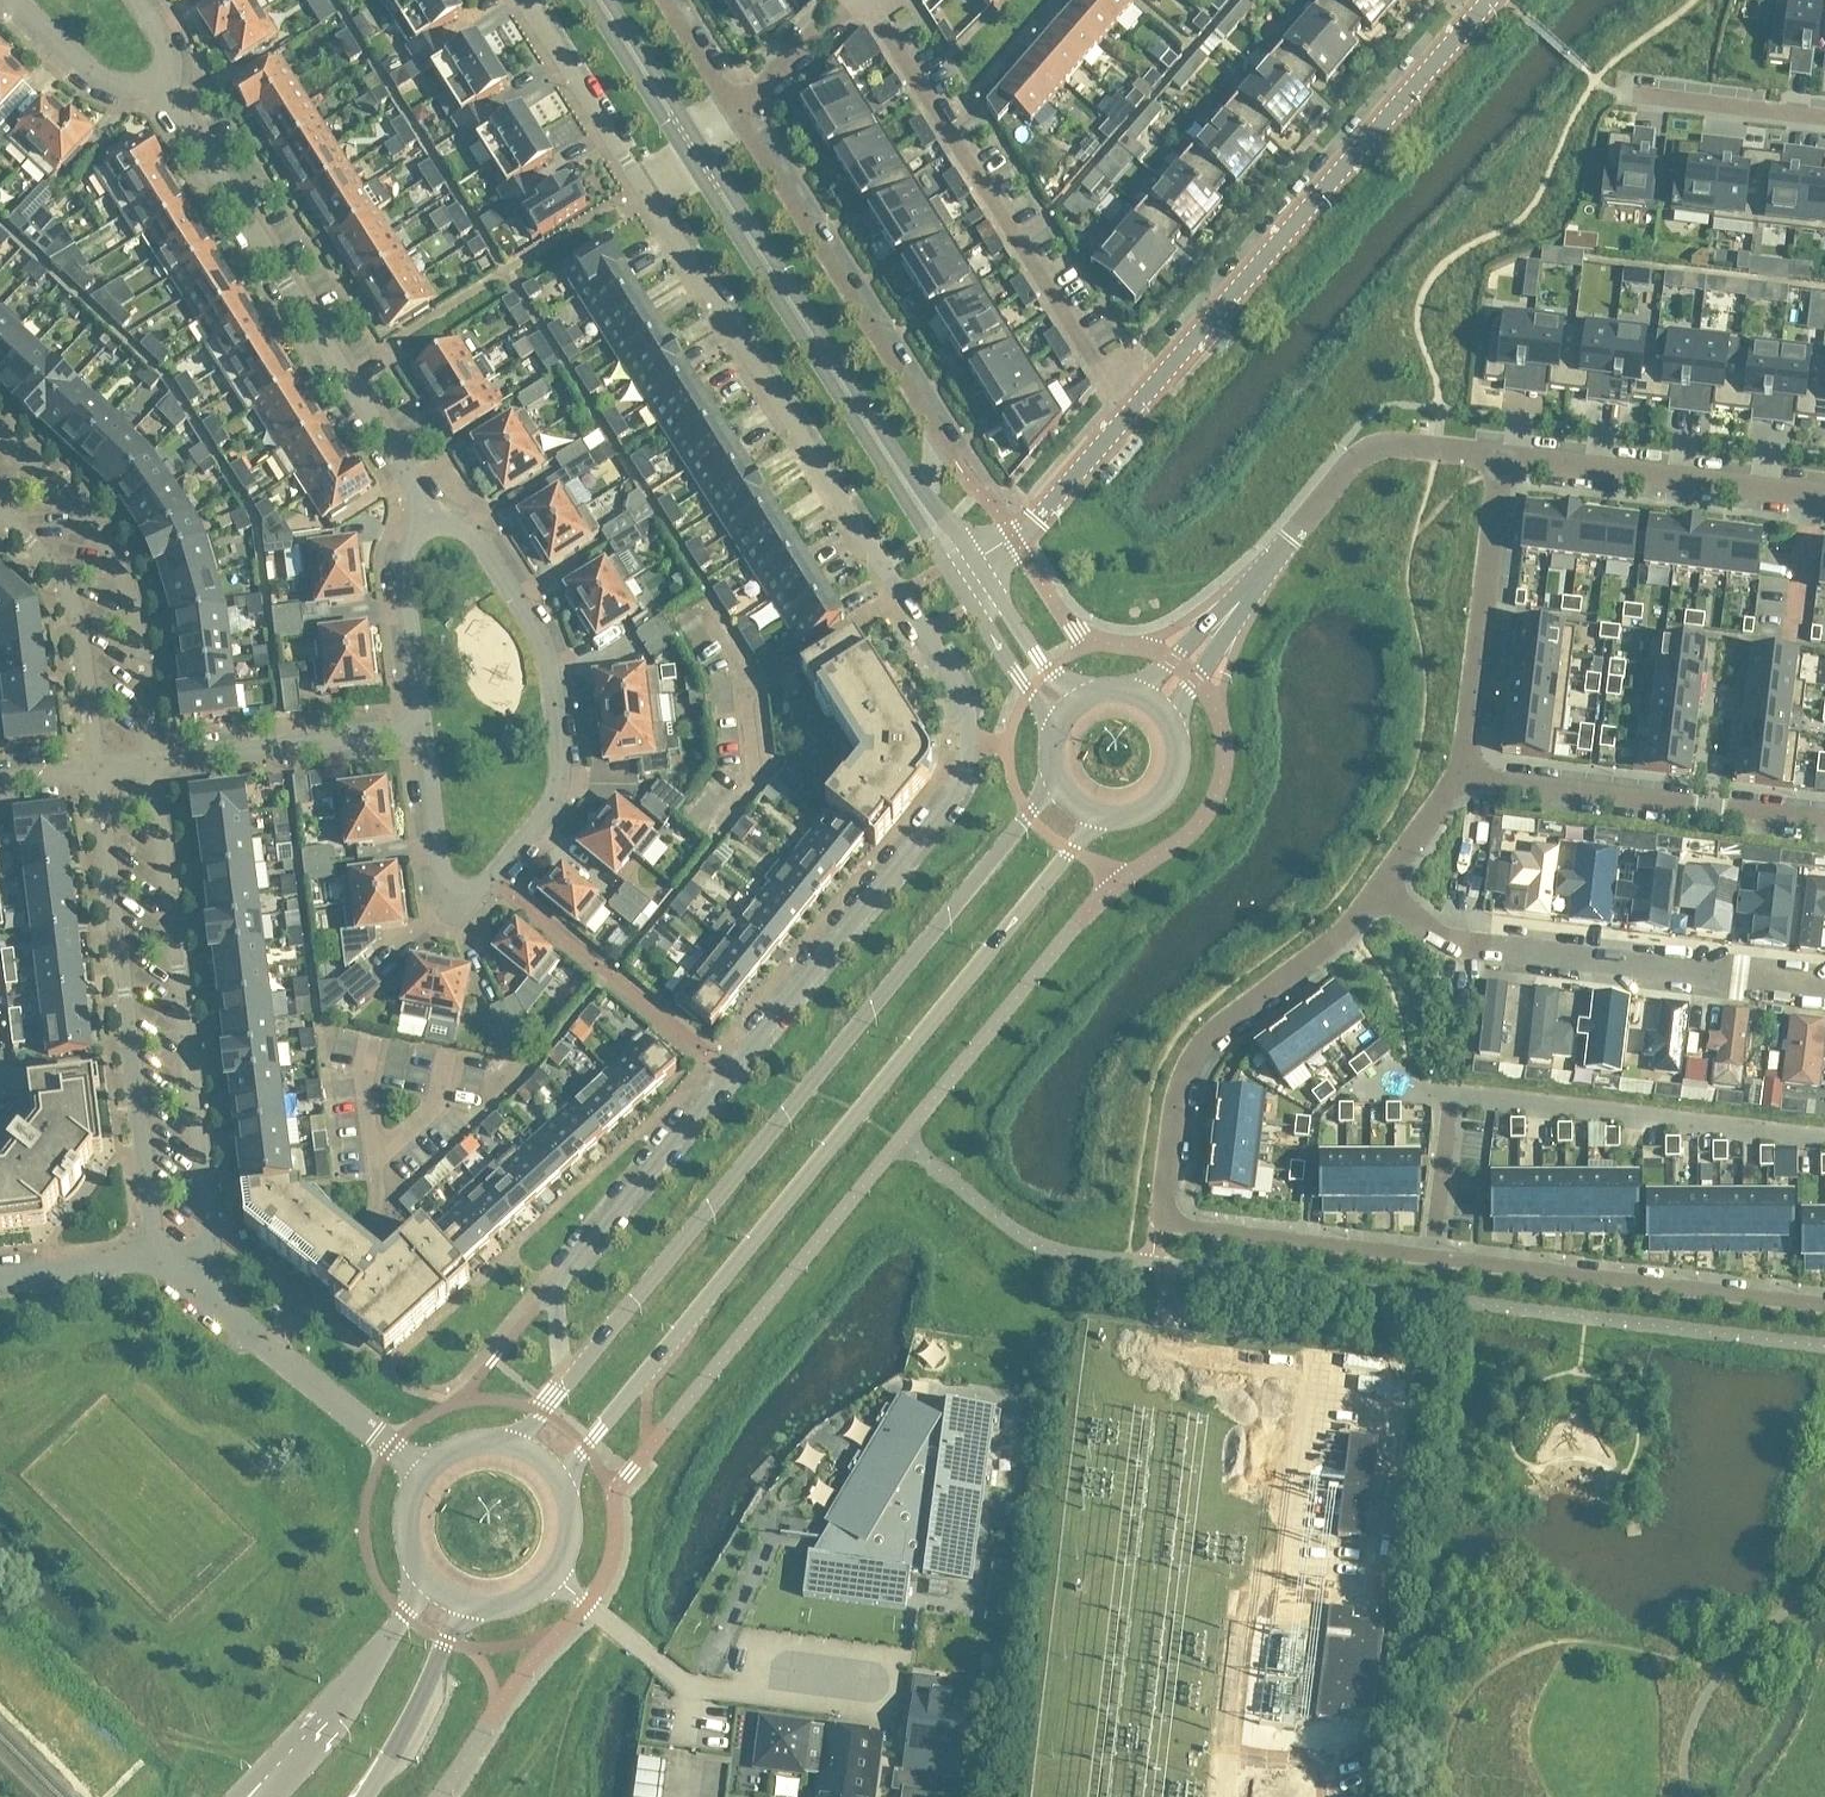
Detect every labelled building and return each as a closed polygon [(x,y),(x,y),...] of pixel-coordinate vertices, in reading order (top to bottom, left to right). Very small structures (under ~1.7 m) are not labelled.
[(269,7),(265,0),(226,0),(200,16),(202,20),(199,23),(210,40),(213,38),(215,41),(269,7)] [(313,7),(322,23),(336,14),(327,0),(325,0),(313,7)] [(430,0),(381,0),(395,22),(430,0)] [(461,14),(458,9),(462,7),(458,0),(430,0),(395,22),(409,45),(407,47),(415,60),(444,42),(436,30),(461,14)] [(798,0),(740,0),(736,2),(749,24),(754,21),(758,27),(783,11),(788,19),(801,5),(798,0)] [(1088,0),(1081,0),(1067,16),(1099,44),(1116,25),(1088,0)] [(1128,0),(1088,0),(1116,25),(1134,5),(1128,0)] [(1229,2),(1226,0),(1213,0),(1209,5),(1219,13),(1229,2)] [(1253,7),(1245,0),(1243,0),(1230,15),(1240,23),(1253,7)] [(1371,0),(1323,0),(1321,2),(1356,32),(1363,24),(1371,31),(1386,13),(1371,0)] [(1386,13),(1398,0),(1371,0),(1386,13)] [(1821,5),(1782,0),(1774,0),(1766,63),(1790,66),(1793,48),(1815,51),(1821,5)] [(1356,32),(1321,2),(1300,27),(1292,21),(1292,22),(1341,65),(1356,48),(1348,41),(1356,32)] [(234,62),(276,36),(262,13),(270,8),(269,7),(215,41),(216,42),(219,39),(234,62)] [(1202,33),(1212,21),(1202,13),(1192,24),(1202,33)] [(1226,38),(1240,23),(1230,15),(1217,30),(1226,38)] [(1099,44),(1067,16),(1050,36),(1082,63),(1099,44)] [(956,40),(944,20),(937,27),(947,43),(950,47),(957,40),(956,40)] [(314,21),(292,36),(303,50),(324,35),(314,21)] [(1341,65),(1292,22),(1269,48),(1311,84),(1318,76),(1326,82),(1341,65)] [(376,24),(361,34),(365,40),(380,31),(376,24)] [(881,54),(864,26),(843,47),(857,70),(881,54)] [(355,42),(347,30),(335,37),(343,50),(355,42)] [(1082,63),(1050,36),(1033,55),(1065,83),(1082,63)] [(446,91),(492,62),(488,56),(492,54),(484,40),(479,43),(476,38),(451,53),(444,42),(415,60),(423,73),(432,68),(446,91)] [(10,55),(7,53),(10,50),(0,40),(0,65),(10,55)] [(362,54),(355,42),(343,50),(350,62),(362,54)] [(1311,84),(1269,48),(1268,49),(1275,55),(1253,80),(1296,117),(1311,100),(1303,93),(1311,84)] [(1169,70),(1179,59),(1169,51),(1159,62),(1169,70)] [(1194,74),(1208,59),(1199,51),(1185,66),(1194,74)] [(27,78),(8,59),(11,56),(10,55),(0,65),(0,107),(27,78)] [(1065,83),(1033,55),(1016,75),(1048,102),(1065,83)] [(395,57),(382,66),(388,76),(402,67),(395,57)] [(860,98),(843,71),(834,57),(820,71),(827,81),(802,96),(805,102),(801,105),(814,126),(860,98)] [(247,110),(293,81),(278,58),(234,86),(235,88),(233,88),(247,110)] [(482,102),(507,86),(504,81),(508,79),(499,65),(495,68),(492,62),(446,91),(461,113),(452,119),(460,132),(489,114),(482,102)] [(1180,90),(1194,74),(1185,66),(1171,82),(1180,90)] [(1152,90),(1162,79),(1152,70),(1142,81),(1152,90)] [(382,85),(374,73),(363,81),(370,93),(382,85)] [(1048,102),(1016,75),(988,106),(987,104),(986,105),(990,110),(998,124),(1013,107),(1031,122),(1048,102)] [(879,104),(903,89),(895,76),(871,91),(879,104)] [(1296,117),(1253,80),(1231,106),(1265,136),(1273,127),(1281,134),(1296,117)] [(264,129),(306,103),(293,81),(247,110),(248,111),(251,109),(264,129)] [(390,97),(382,85),(370,93),(378,105),(390,97)] [(1135,109),(1145,98),(1135,90),(1125,101),(1135,109)] [(72,114),(71,113),(68,115),(48,97),(23,124),(13,114),(1,127),(0,127),(0,133),(29,160),(72,114)] [(877,125),(860,98),(814,126),(828,148),(833,145),(836,150),(877,125)] [(278,151),(320,124),(306,103),(264,129),(278,151)] [(1149,126),(1163,111),(1153,103),(1140,118),(1149,126)] [(1265,136),(1231,106),(1208,132),(1251,169),(1266,152),(1258,145),(1265,136)] [(1118,129),(1128,117),(1118,109),(1109,120),(1118,129)] [(492,162),(537,134),(533,128),(537,125),(529,112),(525,114),(522,110),(497,125),(489,114),(460,132),(469,145),(477,140),(492,162)] [(49,179),(93,133),(89,130),(92,127),(77,113),(75,116),(72,114),(29,160),(49,179)] [(929,129),(921,116),(909,124),(917,137),(929,129)] [(410,129),(402,117),(390,124),(398,136),(410,129)] [(1135,142),(1149,126),(1140,118),(1126,134),(1135,142)] [(1118,129),(1109,120),(1099,131),(1108,140),(1118,129)] [(292,173),(334,146),(320,124),(278,151),(292,173)] [(848,180),(893,151),(877,125),(836,150),(839,155),(834,158),(848,180)] [(417,141),(410,129),(398,136),(405,148),(417,141)] [(937,142),(929,129),(917,137),(925,149),(937,142)] [(1251,169),(1208,132),(1186,158),(1220,188),(1228,179),(1236,186),(1251,169)] [(527,174),(552,158),(549,153),(553,150),(545,137),(541,139),(537,134),(492,162),(506,185),(498,191),(506,204),(535,186),(527,174)] [(1647,210),(1653,157),(1631,155),(1633,138),(1609,135),(1600,204),(1647,210)] [(109,194),(162,160),(149,139),(148,139),(147,138),(122,154),(120,150),(105,159),(107,163),(95,171),(109,194)] [(1091,159),(1101,148),(1092,140),(1082,151),(1091,159)] [(1713,218),(1720,165),(1698,163),(1700,146),(1679,143),(1671,213),(1712,218),(1713,218)] [(306,195),(348,168),(334,146),(292,173),(306,195)] [(910,178),(893,151),(848,180),(862,202),(867,199),(870,204),(910,178)] [(1754,226),(1763,153),(1743,151),(1741,168),(1720,165),(1713,218),(1712,218),(1711,221),(1754,226)] [(1795,231),(1802,175),(1781,173),(1783,156),(1763,153),(1754,226),(1795,231)] [(1104,178),(1118,162),(1108,154),(1095,170),(1104,178)] [(1653,157),(1647,210),(1657,211),(1663,159),(1653,157)] [(1220,188),(1186,158),(1163,184),(1205,221),(1221,203),(1213,196),(1220,188)] [(122,215),(173,184),(160,164),(164,161),(162,160),(109,194),(122,215)] [(437,172),(430,160),(418,168),(425,180),(437,172)] [(1823,178),(1802,175),(1795,231),(1824,234),(1824,161),(1823,178)] [(373,196),(382,208),(423,177),(414,166),(373,196)] [(320,217),(362,190),(348,168),(306,195),(320,217)] [(962,182),(954,169),(942,177),(950,190),(962,182)] [(1090,194),(1104,178),(1095,170),(1081,186),(1090,194)] [(445,184),(437,172),(425,180),(433,192),(445,184)] [(881,233),(927,204),(910,178),(870,204),(873,208),(868,211),(881,233)] [(532,239),(586,205),(583,201),(587,199),(579,185),(575,188),(573,184),(570,186),(567,181),(542,197),(535,186),(506,204),(514,217),(517,215),(532,239)] [(36,214),(56,194),(44,182),(24,203),(36,214)] [(970,195),(962,182),(950,190),(958,203),(970,195)] [(136,237),(186,206),(173,184),(122,215),(136,237)] [(1205,221),(1163,184),(1140,210),(1175,240),(1183,231),(1191,238),(1205,221)] [(333,239),(376,212),(362,190),(320,217),(333,239)] [(1088,210),(1072,196),(1062,207),(1078,221),(1088,210)] [(465,216),(457,204),(445,212),(453,224),(465,216)] [(944,231),(927,204),(881,233),(895,255),(900,252),(903,257),(944,231)] [(158,254),(200,227),(186,206),(136,237),(137,239),(145,234),(158,254)] [(1175,240),(1140,210),(1118,236),(1160,273),(1176,255),(1168,248),(1175,240)] [(347,261),(389,234),(376,212),(333,239),(347,261)] [(472,228),(465,216),(453,224),(460,236),(472,228)] [(984,243),(996,235),(988,223),(976,230),(984,243)] [(34,246),(44,235),(33,226),(24,236),(34,246)] [(172,276),(214,249),(200,227),(158,254),(172,276)] [(10,238),(3,231),(0,234),(0,248),(10,238)] [(915,286),(961,257),(944,231),(903,257),(906,261),(902,265),(915,286)] [(1565,233),(1563,250),(1581,252),(1583,235),(1565,233)] [(361,282),(403,256),(389,234),(347,261),(361,282)] [(54,245),(44,235),(34,246),(44,255),(54,245)] [(1004,248),(996,235),(984,243),(992,256),(1004,248)] [(1160,273),(1118,236),(1095,262),(1137,299),(1160,273)] [(486,250),(479,238),(467,246),(474,258),(486,250)] [(622,266),(608,244),(602,248),(600,244),(585,253),(587,257),(565,271),(579,293),(622,266)] [(1542,248),(1541,262),(1550,263),(1551,249),(1542,248)] [(186,298),(228,271),(214,249),(172,276),(186,298)] [(375,304),(417,278),(403,256),(361,282),(375,304)] [(978,284),(961,257),(915,286),(929,308),(934,305),(937,310),(978,284)] [(30,277),(40,266),(33,260),(23,270),(30,277)] [(1527,260),(1525,273),(1538,275),(1540,262),(1527,260)] [(73,282),(82,272),(72,262),(62,272),(73,282)] [(37,284),(47,273),(40,266),(30,277),(37,284)] [(593,315),(635,289),(622,268),(623,268),(622,266),(579,293),(593,315)] [(1624,268),(1622,282),(1631,283),(1633,269),(1624,268)] [(200,320),(242,293),(228,271),(186,298),(200,320)] [(83,292),(93,282),(82,272),(73,282),(83,292)] [(1671,273),(1670,287),(1681,288),(1682,274),(1671,273)] [(1030,289),(1022,276),(1009,284),(1018,296),(1030,289)] [(426,303),(431,300),(417,278),(375,304),(389,327),(411,313),(414,316),(429,307),(426,303)] [(541,292),(534,280),(522,288),(529,300),(541,292)] [(1748,282),(1746,298),(1763,300),(1765,284),(1748,282)] [(949,339),(994,310),(978,284),(937,310),(940,315),(935,318),(949,339)] [(607,337),(649,311),(635,289),(593,315),(607,337)] [(1038,301),(1030,289),(1018,296),(1026,309),(1038,301)] [(112,318),(121,308),(111,298),(104,290),(90,298),(112,318)] [(205,347),(256,315),(242,293),(200,320),(213,341),(205,346),(205,347)] [(521,305),(514,293),(502,301),(509,312),(521,305)] [(78,302),(71,295),(61,306),(68,312),(78,302)] [(75,319),(85,308),(78,302),(68,312),(75,319)] [(22,324),(3,306),(0,310),(0,347),(22,324)] [(132,318),(121,308),(112,318),(122,328),(132,318)] [(1011,337),(994,310),(949,339),(963,361),(968,358),(971,363),(1011,337)] [(620,359),(663,332),(649,311),(607,337),(620,359)] [(219,368),(269,337),(256,315),(205,347),(219,368)] [(1528,368),(1534,321),(1491,316),(1483,380),(1504,382),(1507,365),(1528,368)] [(567,332),(559,320),(547,328),(555,340),(567,332)] [(1567,390),(1575,326),(1534,321),(1528,368),(1549,370),(1547,387),(1567,390)] [(35,348),(17,331),(23,325),(22,324),(0,347),(0,381),(2,383),(35,348)] [(1610,378),(1616,331),(1575,326),(1567,390),(1587,392),(1589,375),(1610,378)] [(1051,349),(1063,342),(1055,329),(1043,337),(1051,349)] [(106,348),(116,337),(108,330),(98,341),(106,348)] [(1650,400),(1657,336),(1616,331),(1610,378),(1631,380),(1629,397),(1650,400)] [(574,344),(567,332),(555,340),(562,352),(574,344)] [(634,381),(676,354),(663,332),(620,359),(634,381)] [(1740,346),(1741,346),(1742,337),(1698,332),(1697,340),(1698,341),(1693,388),(1714,390),(1712,407),(1732,410),(1740,346)] [(546,345),(539,333),(527,341),(534,353),(546,345)] [(150,355),(160,345),(150,335),(140,345),(150,355)] [(1698,341),(1697,340),(1657,336),(1650,400),(1669,402),(1671,385),(1693,388),(1698,341)] [(113,354),(123,344),(116,337),(106,348),(113,354)] [(233,390),(283,359),(269,337),(219,368),(233,390)] [(982,392),(1028,363),(1011,337),(971,363),(974,368),(969,371),(982,392)] [(471,362),(456,340),(451,343),(449,339),(434,348),(436,352),(414,366),(428,389),(471,362)] [(1059,362),(1071,354),(1063,342),(1051,349),(1059,362)] [(170,354),(160,345),(150,355),(161,365),(170,354)] [(554,357),(546,345),(534,353),(542,365),(554,357)] [(1775,398),(1781,351),(1741,346),(1740,346),(1732,410),(1752,412),(1754,395),(1775,398)] [(18,404),(54,365),(35,348),(2,383),(20,400),(17,403),(18,404)] [(1814,420),(1822,356),(1781,351),(1775,398),(1796,400),(1794,417),(1814,420)] [(648,403),(690,376),(676,354),(634,381),(648,403)] [(1822,356),(1814,420),(1824,421),(1824,356),(1822,356)] [(247,412),(297,380),(283,359),(233,390),(247,412)] [(439,413),(485,384),(471,362),(428,389),(442,410),(438,412),(439,413)] [(1045,390),(1028,363),(982,392),(996,414),(1001,411),(1004,416),(1045,390)] [(594,376),(587,364),(575,371),(582,383),(594,376)] [(37,421),(72,383),(54,365),(18,404),(34,419),(37,421)] [(143,383),(153,372),(146,366),(136,376),(143,383)] [(150,389),(160,379),(153,372),(143,383),(150,389)] [(194,385),(186,373),(174,380),(182,392),(194,385)] [(602,388),(594,376),(582,383),(590,395),(602,388)] [(662,425),(704,398),(690,376),(648,403),(662,425)] [(269,429),(311,402),(297,380),(247,412),(248,413),(256,408),(269,429)] [(527,410),(552,394),(543,380),(519,396),(527,410)] [(1071,408),(1091,385),(1088,380),(1063,396),(1071,408)] [(58,436),(97,394),(96,393),(90,400),(72,383),(37,421),(37,422),(42,417),(49,423),(47,425),(48,426),(58,436)] [(454,435),(499,407),(485,384),(439,413),(447,426),(452,435),(454,434),(454,435)] [(190,404),(201,397),(194,385),(182,392),(190,404)] [(1029,456),(1062,418),(1045,390),(1004,416),(1007,421),(1003,424),(1017,447),(1022,444),(1029,456)] [(79,451),(116,412),(97,394),(58,436),(76,452),(77,453),(78,452),(79,451)] [(676,446),(718,420),(704,398),(662,425),(676,446)] [(274,456),(325,424),(311,402),(269,429),(282,449),(274,455),(274,456)] [(622,419),(614,407),(602,415),(610,427),(622,419)] [(485,470),(533,439),(540,435),(539,433),(537,435),(521,411),(474,442),(477,447),(472,450),(485,470)] [(96,471),(135,429),(116,412),(79,451),(78,452),(77,453),(87,463),(96,471)] [(176,429),(186,419),(179,412),(169,422),(176,429)] [(209,436),(221,428),(214,416),(202,424),(209,436)] [(629,431),(622,419),(610,427),(617,439),(629,431)] [(690,468),(732,442),(718,420),(676,446),(690,468)] [(288,478),(338,446),(325,424),(274,456),(288,478)] [(229,440),(221,428),(209,436),(217,448),(229,440)] [(116,487),(149,455),(130,436),(136,430),(135,429),(96,471),(107,481),(113,488),(114,489),(115,488),(116,487)] [(505,491),(542,467),(539,460),(545,457),(533,439),(485,470),(496,488),(501,485),(505,491)] [(565,469),(590,453),(581,440),(556,457),(565,469)] [(703,490),(746,464),(732,442),(690,468),(703,490)] [(189,452),(198,465),(211,456),(201,443),(189,452)] [(607,443),(590,453),(599,467),(615,456),(607,443)] [(310,494),(356,465),(355,464),(351,466),(338,446),(288,478),(289,479),(297,473),(310,494)] [(649,463),(642,451),(630,459),(637,471),(649,463)] [(573,482),(599,467),(590,453),(565,469),(573,482)] [(131,512),(170,486),(149,455),(116,487),(115,488),(114,489),(121,497),(131,512)] [(216,466),(211,459),(199,467),(204,474),(216,466)] [(249,472),(241,460),(229,467),(237,479),(249,472)] [(657,475),(649,463),(637,471),(645,483),(657,475)] [(717,512),(759,485),(746,464),(703,490),(717,512)] [(369,487),(364,478),(356,465),(310,494),(324,517),(329,514),(332,518),(347,508),(344,504),(369,489),(368,488),(369,487)] [(257,484),(249,472),(237,479),(245,491),(257,484)] [(731,534),(773,507),(759,485),(717,512),(731,534)] [(144,538),(191,516),(170,486),(131,512),(142,528),(144,526),(149,534),(143,537),(144,538)] [(531,542),(586,507),(585,506),(579,510),(568,493),(562,496),(558,490),(520,514),(523,520),(519,523),(531,542)] [(654,515),(638,492),(629,498),(626,511),(628,513),(602,529),(611,542),(649,518),(654,515)] [(677,507),(669,495),(657,502),(665,514),(677,507)] [(274,512),(267,500),(255,508),(262,519),(274,512)] [(1555,509),(1535,507),(1527,506),(1522,552),(1549,556),(1555,509)] [(551,564),(599,533),(584,509),(586,508),(586,507),(531,542),(542,561),(547,558),(551,564)] [(684,519),(677,507),(665,514),(672,526),(684,519)] [(745,556),(787,529),(773,507),(731,534),(745,556)] [(247,518),(243,509),(230,515),(234,524),(247,518)] [(1577,559),(1582,512),(1555,509),(1549,556),(1577,559)] [(282,524),(274,512),(262,519),(270,531),(282,524)] [(1604,563),(1610,516),(1582,512),(1577,559),(1604,563)] [(155,561),(210,535),(210,534),(202,538),(191,516),(144,538),(154,558),(155,561)] [(1632,566),(1638,519),(1610,516),(1604,563),(1632,566)] [(251,527),(247,518),(234,524),(238,533),(251,527)] [(619,555),(645,540),(646,538),(650,520),(649,518),(611,542),(619,555)] [(270,531),(262,519),(263,539),(292,535),(285,522),(282,524),(270,531)] [(1678,524),(1651,521),(1645,567),(1672,570),(1678,524)] [(1700,574),(1706,527),(1678,524),(1672,570),(1700,574)] [(1728,577),(1733,531),(1706,527),(1700,574),(1728,577)] [(759,578),(801,551),(787,529),(745,556),(759,578)] [(1728,577),(1755,580),(1761,534),(1733,531),(1728,577)] [(221,572),(210,535),(155,561),(155,562),(161,560),(164,569),(162,570),(167,588),(221,572)] [(294,551),(292,535),(263,539),(265,554),(294,551)] [(704,550),(697,538),(685,546),(692,558),(704,550)] [(365,570),(362,548),(356,548),(355,542),(299,548),(303,577),(299,577),(300,578),(365,570)] [(712,562),(704,550),(692,558),(700,570),(712,562)] [(773,599),(815,573),(801,551),(759,578),(773,599)] [(577,615),(632,580),(632,579),(629,581),(614,557),(566,587),(570,593),(565,596),(577,615)] [(13,581),(0,569),(0,594),(13,581)] [(367,592),(365,570),(300,578),(300,579),(314,577),(317,605),(362,599),(362,593),(367,592)] [(223,610),(213,575),(221,573),(221,572),(167,588),(172,605),(174,616),(223,610)] [(786,621),(828,595),(815,573),(773,599),(786,621)] [(597,637),(635,612),(631,606),(637,603),(626,585),(633,581),(632,580),(577,615),(589,634),(593,631),(597,637)] [(29,596),(13,581),(0,594),(0,622),(38,618),(36,602),(29,596)] [(732,594),(724,582),(712,590),(720,602),(732,594)] [(1516,592),(1515,606),(1525,607),(1526,593),(1516,592)] [(740,606),(732,594),(720,602),(728,614),(740,606)] [(262,605),(261,595),(246,597),(247,607),(262,605)] [(801,644),(843,617),(828,595),(786,621),(801,644)] [(1570,613),(1572,598),(1563,597),(1561,612),(1570,613)] [(1572,598),(1570,613),(1580,614),(1582,600),(1572,598)] [(263,614),(262,605),(247,607),(249,616),(263,614)] [(303,620),(301,605),(272,609),(273,624),(303,620)] [(1624,605),(1622,619),(1632,620),(1634,606),(1624,605)] [(1641,621),(1643,607),(1634,606),(1632,620),(1641,621)] [(226,635),(223,610),(174,616),(176,626),(178,641),(226,635)] [(648,610),(630,621),(638,632),(655,621),(648,610)] [(1685,612),(1684,626),(1693,627),(1695,613),(1685,612)] [(1703,629),(1705,614),(1695,613),(1693,627),(1703,629)] [(655,621),(638,632),(646,645),(670,629),(662,616),(655,621)] [(39,625),(38,618),(0,622),(0,652),(42,647),(39,625)] [(1752,620),(1745,619),(1742,633),(1752,635),(1753,628),(1754,620),(1752,620)] [(305,636),(303,620),(273,624),(275,640),(305,636)] [(1572,655),(1575,630),(1518,622),(1515,648),(1572,655)] [(760,638),(752,625),(740,633),(748,645),(760,638)] [(1610,626),(1601,625),(1599,639),(1608,640),(1610,626)] [(1608,640),(1618,641),(1620,627),(1610,626),(1608,640)] [(375,655),(372,633),(367,633),(366,627),(321,632),(322,640),(315,640),(318,661),(310,662),(310,663),(375,655)] [(1822,628),(1812,627),(1810,641),(1820,643),(1822,628)] [(679,642),(670,629),(646,645),(654,658),(679,642)] [(229,661),(226,635),(178,641),(181,667),(229,661)] [(901,811),(909,801),(910,802),(911,801),(929,778),(926,776),(924,775),(926,771),(929,772),(929,762),(927,762),(925,759),(927,757),(927,758),(930,756),(915,732),(916,732),(915,731),(914,732),(907,721),(908,720),(908,719),(906,720),(899,709),(900,708),(900,707),(898,708),(891,697),(893,696),(892,695),(891,696),(884,685),(885,684),(885,683),(883,684),(876,673),(878,672),(877,671),(876,672),(868,661),(870,659),(868,660),(861,649),(862,647),(860,648),(854,638),(855,637),(855,635),(801,670),(816,695),(824,690),(870,763),(887,764),(887,776),(862,774),(851,788),(844,782),(826,805),(811,824),(815,828),(816,827),(851,855),(866,837),(875,845),(876,844),(877,843),(875,842),(883,833),(884,834),(885,833),(884,832),(891,823),(892,824),(893,823),(892,822),(900,812),(901,813),(902,812),(901,811)] [(767,650),(760,638),(748,645),(755,657),(767,650)] [(1649,638),(1645,666),(1657,667),(1657,666),(1702,671),(1706,645),(1649,638)] [(42,647),(0,652),(0,657),(3,681),(45,676),(42,647)] [(268,657),(267,647),(253,649),(254,658),(268,657)] [(1572,655),(1515,648),(1512,674),(1568,681),(1572,655)] [(1803,657),(1752,651),(1749,677),(1800,683),(1800,682),(1803,657)] [(378,677),(375,655),(310,663),(310,664),(313,663),(317,691),(373,684),(372,678),(378,677)] [(269,666),(268,657),(254,658),(255,668),(269,666)] [(233,687),(229,661),(181,667),(182,677),(184,691),(180,692),(180,693),(233,687)] [(1657,666),(1657,667),(1654,690),(1654,692),(1699,697),(1702,671),(1657,666)] [(658,696),(655,668),(599,675),(599,682),(594,682),(597,706),(602,705),(602,704),(661,697),(661,696),(658,696)] [(1568,681),(1512,674),(1509,700),(1565,707),(1568,681)] [(1601,675),(1587,674),(1585,683),(1600,685),(1601,675)] [(49,706),(46,685),(45,676),(3,681),(7,711),(49,706)] [(1622,678),(1608,676),(1607,686),(1621,688),(1622,678)] [(1791,710),(1802,711),(1806,683),(1800,682),(1800,683),(1749,677),(1746,703),(1791,708),(1791,710)] [(301,710),(298,680),(281,682),(284,712),(301,710)] [(1584,693),(1598,695),(1600,685),(1585,683),(1584,693)] [(1605,695),(1620,697),(1621,688),(1607,686),(1605,695)] [(236,713),(233,687),(180,693),(180,694),(181,694),(184,719),(194,718),(194,720),(195,720),(195,718),(201,717),(201,719),(202,719),(202,717),(213,716),(213,718),(226,716),(225,714),(236,713)] [(1648,691),(1645,718),(1650,719),(1651,718),(1696,723),(1699,697),(1654,692),(1654,690),(1648,690),(1648,691)] [(661,725),(659,698),(662,697),(661,697),(602,704),(602,705),(597,706),(599,727),(605,726),(606,732),(606,733),(665,726),(665,725),(661,725)] [(1556,733),(1562,734),(1565,707),(1509,700),(1505,726),(1556,733)] [(1788,733),(1791,710),(1791,708),(1746,703),(1742,729),(1788,734),(1788,733)] [(55,737),(52,706),(49,706),(7,711),(4,711),(8,743),(44,739),(44,741),(46,741),(45,739),(55,737)] [(275,716),(274,707),(260,709),(261,718),(275,716)] [(1651,718),(1650,719),(1648,741),(1648,743),(1693,749),(1696,723),(1651,718)] [(670,772),(668,752),(679,751),(676,724),(665,726),(606,733),(606,732),(600,732),(603,756),(608,755),(609,762),(642,758),(644,775),(670,772)] [(1594,727),(1580,725),(1579,735),(1593,736),(1594,727)] [(1502,752),(1553,759),(1556,733),(1505,726),(1502,752)] [(1615,739),(1616,729),(1602,728),(1600,737),(1615,739)] [(1788,734),(1742,729),(1739,755),(1796,762),(1799,734),(1788,733),(1788,734)] [(1578,744),(1592,746),(1593,736),(1579,735),(1578,744)] [(1600,737),(1599,746),(1613,748),(1615,739),(1600,737)] [(1648,743),(1648,741),(1637,740),(1636,742),(1633,768),(1689,775),(1693,749),(1648,743)] [(1736,781),(1793,788),(1793,785),(1796,762),(1739,755),(1736,781)] [(1817,773),(1824,774),(1824,764),(1818,763),(1817,773)] [(313,805),(309,775),(292,777),(296,807),(313,805)] [(284,785),(283,776),(268,778),(269,787),(284,785)] [(686,800),(663,781),(652,794),(674,814),(686,800)] [(785,789),(774,781),(768,788),(779,797),(785,789)] [(394,811),(391,789),(386,789),(385,783),(340,788),(343,816),(334,817),(334,818),(394,811)] [(245,815),(242,788),(231,789),(231,787),(219,789),(219,791),(210,792),(210,790),(210,792),(204,793),(203,791),(203,793),(193,794),(193,796),(196,820),(196,821),(245,815)] [(773,804),(779,797),(768,788),(762,795),(773,804)] [(674,814),(652,794),(641,807),(664,826),(674,814)] [(660,837),(616,801),(612,807),(608,803),(593,821),(644,862),(645,861),(642,859),(660,837)] [(68,840),(65,817),(63,808),(54,810),(53,808),(52,808),(52,810),(16,814),(20,846),(23,846),(65,840),(68,840)] [(397,833),(394,811),(334,818),(334,819),(337,819),(340,839),(346,839),(347,846),(392,840),(391,834),(397,833)] [(248,840),(245,815),(196,821),(196,822),(200,821),(203,846),(248,840)] [(754,827),(743,818),(737,826),(748,835),(754,827)] [(615,875),(632,853),(644,862),(593,821),(579,838),(584,841),(580,847),(615,875)] [(1562,838),(1565,825),(1538,822),(1537,835),(1562,838)] [(290,835),(289,825),(274,827),(275,837),(290,835)] [(742,842),(748,835),(737,826),(731,833),(742,842)] [(851,855),(816,827),(815,828),(801,846),(836,874),(851,855)] [(1619,846),(1621,832),(1595,828),(1593,842),(1619,846)] [(291,845),(290,835),(275,837),(277,846),(291,845)] [(1681,853),(1683,839),(1657,836),(1655,850),(1681,853)] [(68,871),(65,840),(23,846),(26,876),(68,871)] [(251,866),(248,840),(203,846),(206,871),(251,866)] [(1742,860),(1744,847),(1718,843),(1717,857),(1742,860)] [(718,849),(715,852),(727,861),(733,853),(722,844),(718,849)] [(332,862),(331,846),(301,850),(303,865),(332,862)] [(836,874),(801,846),(786,864),(785,865),(820,893),(836,874)] [(1779,865),(1804,868),(1806,854),(1780,851),(1779,865)] [(1533,864),(1512,862),(1509,897),(1527,899),(1524,924),(1554,927),(1560,855),(1534,853),(1533,864)] [(1806,854),(1804,868),(1805,868),(1824,871),(1824,856),(1806,854)] [(1614,930),(1616,857),(1572,855),(1570,899),(1574,899),(1573,929),(1614,930)] [(724,865),(713,856),(712,856),(706,863),(717,872),(724,865)] [(820,893),(785,865),(786,864),(781,860),(765,881),(769,884),(770,883),(805,912),(820,893)] [(334,877),(332,862),(303,865),(305,881),(334,877)] [(717,872),(706,863),(700,871),(711,880),(717,872)] [(254,891),(251,866),(206,871),(210,897),(254,891)] [(405,896),(402,874),(396,875),(395,868),(351,873),(351,881),(345,882),(347,902),(339,903),(340,904),(405,896)] [(606,904),(562,868),(558,874),(554,870),(539,887),(543,891),(541,894),(586,931),(587,929),(586,928),(606,904)] [(72,900),(69,877),(68,871),(26,876),(30,906),(72,900)] [(296,886),(295,876),(280,878),(282,888),(296,886)] [(1683,919),(1695,919),(1694,943),(1734,944),(1736,878),(1684,877),(1683,919)] [(1771,877),(1769,893),(1754,890),(1752,901),(1742,900),(1739,921),(1753,923),(1750,943),(1786,948),(1796,881),(1771,877)] [(770,883),(769,884),(754,902),(790,931),(805,912),(770,883)] [(652,903),(629,884),(619,896),(642,915),(652,903)] [(297,896),(296,886),(282,888),(283,897),(297,896)] [(1810,955),(1824,956),(1824,886),(1812,886),(1810,955)] [(258,917),(254,891),(210,897),(213,921),(208,922),(208,923),(258,917)] [(687,910),(693,903),(682,894),(676,901),(687,910)] [(402,919),(407,918),(405,896),(340,904),(340,905),(343,904),(346,931),(340,932),(345,969),(373,946),(371,929),(402,926),(402,919)] [(642,915),(619,896),(609,909),(632,927),(642,915)] [(76,930),(72,900),(30,906),(34,935),(76,930)] [(687,910),(676,901),(670,908),(681,917),(687,910)] [(790,931),(754,902),(737,920),(739,921),(774,950),(790,931)] [(261,942),(258,917),(208,923),(212,948),(261,942)] [(774,950),(739,921),(737,920),(721,938),(724,940),(759,969),(774,950)] [(555,982),(548,976),(559,962),(560,963),(561,961),(516,925),(514,928),(509,924),(495,942),(499,945),(495,951),(530,979),(515,996),(517,998),(503,1004),(517,1031),(530,1024),(526,1015),(555,982)] [(302,937),(301,928),(287,929),(288,939),(302,937)] [(79,960),(76,937),(76,930),(34,935),(37,965),(79,960)] [(662,940),(651,932),(651,931),(645,939),(656,948),(662,940)] [(304,947),(302,937),(288,939),(289,948),(304,947)] [(759,969),(724,940),(721,938),(706,956),(705,955),(704,956),(744,988),(759,969)] [(656,948),(645,939),(639,946),(650,955),(656,948)] [(264,968),(261,942),(212,948),(212,949),(216,949),(219,973),(264,968)] [(15,967),(13,949),(1,951),(3,968),(15,967)] [(429,1024),(442,959),(420,955),(419,960),(412,959),(401,1015),(428,1020),(428,1023),(429,1024)] [(744,988),(704,956),(689,974),(689,975),(728,1007),(744,988)] [(458,1026),(469,971),(463,970),(464,964),(442,959),(429,1024),(430,1021),(458,1026)] [(83,989),(79,960),(37,965),(41,994),(83,989)] [(347,994),(370,975),(360,963),(337,982),(347,994)] [(17,984),(15,967),(3,968),(5,985),(17,984)] [(267,993),(264,968),(219,973),(222,999),(267,993)] [(728,1007),(689,975),(689,974),(672,995),(679,1001),(677,1004),(690,1015),(693,1012),(697,1016),(697,1017),(698,1017),(698,1016),(711,1027),(728,1007)] [(380,987),(370,975),(347,994),(357,1006),(380,987)] [(309,988),(307,979),(293,980),(294,990),(309,988)] [(310,998),(309,988),(294,990),(295,1000),(310,998)] [(1314,1004),(1340,1039),(1361,1023),(1334,988),(1314,1004)] [(87,1019),(84,996),(83,989),(41,994),(44,1024),(87,1019)] [(270,1019),(267,993),(222,999),(225,1024),(270,1019)] [(292,999),(274,1001),(276,1014),(294,1012),(292,999)] [(517,1031),(503,1004),(489,1011),(503,1038),(517,1031)] [(1295,1017),(1322,1052),(1340,1039),(1314,1004),(1295,1017)] [(602,1014),(597,1010),(591,1005),(585,1013),(596,1022),(602,1014)] [(1603,1061),(1622,1061),(1623,1006),(1604,1006),(1603,1061)] [(23,1026),(21,1009),(9,1011),(11,1028),(23,1026)] [(1683,1084),(1690,1012),(1663,1009),(1659,1043),(1657,1043),(1653,1080),(1683,1084)] [(596,1022),(585,1013),(579,1020),(590,1029),(596,1022)] [(1277,1031),(1304,1066),(1322,1052),(1295,1017),(1277,1031)] [(90,1049),(87,1019),(44,1024),(48,1055),(90,1049)] [(273,1045),(270,1019),(225,1024),(227,1039),(228,1049),(231,1048),(231,1050),(273,1045)] [(1790,1024),(1781,1089),(1824,1096),(1824,1029),(1790,1024)] [(25,1044),(23,1026),(11,1028),(13,1045),(25,1044)] [(315,1039),(314,1030),(299,1031),(301,1041),(315,1039)] [(1257,1047),(1283,1082),(1304,1066),(1277,1031),(1257,1047)] [(676,1069),(666,1058),(665,1057),(665,1056),(665,1055),(664,1056),(660,1052),(663,1049),(651,1036),(648,1039),(641,1032),(621,1051),(625,1055),(626,1054),(656,1087),(676,1069)] [(316,1049),(315,1039),(301,1041),(302,1051),(316,1049)] [(571,1053),(560,1043),(554,1051),(565,1060),(571,1053)] [(1687,1044),(1686,1065),(1697,1066),(1698,1045),(1687,1044)] [(1703,1069),(1721,1070),(1722,1044),(1704,1044),(1703,1069)] [(276,1070),(276,1067),(273,1045),(231,1050),(231,1048),(228,1049),(224,1049),(227,1077),(232,1077),(234,1076),(234,1075),(276,1070)] [(565,1060),(554,1051),(548,1058),(559,1067),(565,1060)] [(1259,1052),(1249,1059),(1256,1068),(1266,1062),(1259,1052)] [(626,1054),(625,1055),(608,1070),(638,1104),(656,1087),(626,1054)] [(1356,1060),(1364,1071),(1372,1065),(1363,1054),(1356,1060)] [(1348,1065),(1357,1077),(1364,1071),(1356,1060),(1348,1065)] [(1550,1082),(1552,1071),(1551,1070),(1526,1067),(1524,1079),(1524,1080),(1524,1081),(1550,1084),(1550,1083),(1550,1082)] [(280,1096),(276,1070),(234,1075),(234,1076),(232,1077),(235,1101),(280,1096)] [(638,1104),(608,1070),(590,1087),(620,1120),(638,1104)] [(85,1181),(85,1179),(85,1177),(84,1176),(84,1175),(80,1172),(93,1156),(99,1155),(100,1155),(101,1154),(102,1154),(102,1153),(103,1151),(103,1150),(101,1137),(95,1090),(100,1089),(98,1074),(85,1075),(86,1077),(29,1084),(34,1125),(21,1142),(20,1140),(19,1139),(12,1148),(13,1149),(14,1150),(2,1166),(0,1166),(0,1232),(29,1229),(43,1227),(44,1227),(45,1226),(46,1225),(47,1224),(47,1223),(47,1222),(46,1216),(59,1200),(62,1202),(64,1203),(65,1203),(66,1203),(68,1202),(70,1200),(74,1196),(77,1192),(79,1190),(82,1185),(85,1181)] [(1619,1091),(1620,1079),(1594,1076),(1593,1088),(1592,1090),(1618,1093),(1619,1091)] [(321,1090),(320,1081),(306,1082),(307,1092),(321,1090)] [(541,1091),(537,1087),(531,1081),(524,1087),(534,1098),(541,1091)] [(1319,1087),(1328,1099),(1335,1093),(1327,1082),(1319,1087)] [(1680,1098),(1682,1087),(1682,1086),(1681,1086),(1656,1083),(1654,1095),(1654,1097),(1680,1100),(1680,1099),(1680,1098)] [(534,1098),(524,1087),(517,1094),(527,1104),(534,1098)] [(620,1120),(590,1087),(572,1103),(602,1136),(620,1120)] [(1320,1104),(1328,1099),(1319,1087),(1312,1093),(1320,1104)] [(322,1100),(321,1090),(307,1092),(308,1102),(322,1100)] [(1217,1117),(1261,1122),(1264,1097),(1221,1091),(1217,1117)] [(1742,1106),(1743,1094),(1717,1091),(1716,1103),(1715,1105),(1741,1108),(1742,1106)] [(283,1121),(280,1096),(235,1101),(238,1126),(283,1121)] [(1806,1116),(1807,1102),(1781,1098),(1780,1110),(1780,1111),(1779,1112),(1806,1116)] [(602,1136),(572,1103),(554,1120),(584,1153),(602,1136)] [(1339,1114),(1353,1114),(1353,1104),(1339,1104),(1339,1114)] [(1386,1114),(1401,1114),(1401,1104),(1386,1104),(1386,1114)] [(505,1124),(496,1115),(495,1113),(488,1120),(498,1130),(505,1124)] [(1353,1114),(1339,1114),(1339,1123),(1353,1123),(1353,1114)] [(1401,1114),(1386,1114),(1386,1123),(1401,1123),(1401,1114)] [(1215,1140),(1258,1145),(1261,1122),(1217,1117),(1215,1140)] [(1295,1126),(1309,1128),(1311,1118),(1296,1117),(1295,1126)] [(1510,1119),(1510,1129),(1525,1129),(1525,1119),(1510,1119)] [(498,1130),(488,1120),(481,1126),(491,1137),(498,1130)] [(584,1153),(554,1120),(536,1136),(566,1169),(584,1153)] [(286,1147),(283,1121),(238,1126),(241,1152),(286,1147)] [(1557,1134),(1572,1134),(1572,1124),(1557,1124),(1557,1134)] [(1308,1138),(1309,1128),(1295,1126),(1294,1136),(1308,1138)] [(1525,1129),(1510,1129),(1510,1139),(1525,1139),(1525,1129)] [(1605,1138),(1619,1138),(1619,1129),(1605,1129),(1605,1138)] [(328,1141),(326,1132),(312,1134),(313,1143),(328,1141)] [(1572,1134),(1557,1134),(1557,1143),(1572,1143),(1572,1134)] [(566,1169),(536,1136),(519,1152),(518,1152),(548,1186),(566,1169)] [(1619,1138),(1605,1138),(1605,1148),(1619,1148),(1619,1138)] [(1666,1138),(1666,1148),(1680,1148),(1680,1138),(1666,1138)] [(1212,1162),(1255,1168),(1258,1145),(1215,1140),(1212,1162)] [(329,1151),(328,1141),(313,1143),(314,1153),(329,1151)] [(1713,1143),(1713,1152),(1727,1152),(1727,1143),(1713,1143)] [(469,1157),(460,1147),(459,1146),(452,1153),(462,1163),(469,1157)] [(289,1173),(286,1147),(241,1152),(244,1179),(289,1173)] [(548,1186),(518,1152),(519,1152),(515,1148),(495,1165),(499,1170),(500,1169),(530,1202),(548,1186)] [(1666,1148),(1666,1157),(1673,1157),(1680,1157),(1680,1148),(1666,1148)] [(1760,1148),(1760,1157),(1774,1157),(1774,1148),(1760,1148)] [(1713,1152),(1713,1162),(1720,1162),(1727,1162),(1727,1152),(1713,1152)] [(462,1163),(452,1153),(445,1159),(455,1170),(462,1163)] [(1320,1156),(1320,1200),(1346,1200),(1346,1156),(1320,1156)] [(1346,1156),(1346,1200),(1370,1200),(1370,1156),(1346,1156)] [(1370,1156),(1370,1200),(1393,1200),(1393,1156),(1370,1156)] [(1393,1156),(1393,1200),(1419,1200),(1419,1156),(1393,1156)] [(1760,1157),(1760,1167),(1767,1167),(1774,1167),(1774,1157),(1760,1157)] [(1209,1188),(1252,1193),(1255,1168),(1212,1162),(1209,1188)] [(1291,1162),(1290,1172),(1304,1173),(1305,1164),(1291,1162)] [(1712,1165),(1700,1166),(1701,1182),(1712,1182),(1712,1165)] [(500,1169),(499,1170),(482,1185),(512,1218),(530,1202),(500,1169)] [(1304,1173),(1290,1172),(1289,1181),(1303,1183),(1304,1173)] [(1518,1220),(1518,1177),(1492,1177),(1492,1220),(1518,1220)] [(1542,1177),(1518,1177),(1518,1220),(1542,1220),(1542,1177)] [(1542,1220),(1565,1220),(1565,1177),(1542,1177),(1542,1220)] [(1588,1220),(1588,1177),(1565,1177),(1565,1220),(1588,1220)] [(1588,1177),(1588,1220),(1612,1220),(1612,1177),(1588,1177)] [(1637,1177),(1612,1177),(1612,1220),(1637,1220),(1637,1177)] [(433,1190),(424,1180),(423,1179),(416,1186),(426,1196),(433,1190)] [(512,1218),(482,1185),(464,1202),(494,1235),(512,1218)] [(426,1196),(416,1186),(409,1192),(419,1203),(426,1196)] [(312,1211),(304,1204),(302,1189),(241,1197),(245,1226),(257,1236),(269,1220),(308,1215),(312,1211)] [(1647,1196),(1647,1239),(1649,1239),(1673,1239),(1673,1196),(1647,1196)] [(1673,1196),(1673,1239),(1697,1239),(1697,1196),(1673,1196)] [(1697,1196),(1697,1239),(1720,1239),(1720,1196),(1697,1196)] [(1720,1196),(1720,1239),(1743,1239),(1743,1196),(1720,1196)] [(1743,1196),(1743,1239),(1767,1239),(1767,1196),(1743,1196)] [(1767,1196),(1767,1239),(1791,1239),(1793,1239),(1793,1196),(1767,1196)] [(494,1235),(464,1202),(446,1218),(476,1251),(494,1235)] [(287,1260),(321,1218),(312,1211),(308,1215),(269,1220),(257,1236),(256,1237),(257,1238),(258,1237),(268,1244),(267,1246),(269,1245),(278,1252),(277,1254),(278,1255),(279,1253),(287,1260)] [(1802,1258),(1805,1258),(1824,1258),(1824,1214),(1802,1214),(1802,1258)] [(311,1279),(345,1237),(321,1218),(287,1260),(289,1261),(288,1262),(288,1263),(290,1262),(299,1269),(298,1271),(299,1271),(300,1270),(309,1278),(308,1279),(309,1280),(310,1278),(311,1279)] [(476,1251),(446,1218),(429,1234),(459,1267),(476,1251)] [(459,1267),(429,1234),(423,1227),(399,1249),(404,1254),(387,1270),(427,1315),(435,1308),(436,1309),(437,1308),(436,1307),(446,1298),(447,1299),(448,1299),(447,1297),(456,1289),(458,1290),(458,1289),(457,1288),(467,1279),(468,1280),(469,1279),(468,1279),(469,1278),(459,1267)] [(329,1294),(358,1258),(359,1258),(363,1252),(354,1245),(345,1237),(311,1279),(320,1286),(329,1294)] [(358,1287),(377,1264),(363,1252),(359,1258),(358,1258),(329,1294),(335,1298),(335,1299),(345,1307),(346,1308),(363,1292),(358,1287)] [(427,1315),(387,1270),(369,1286),(410,1330),(414,1327),(415,1328),(416,1328),(415,1326),(425,1317),(426,1319),(427,1318),(426,1317),(427,1315)] [(410,1330),(369,1286),(363,1292),(346,1308),(345,1307),(336,1316),(385,1356),(394,1347),(394,1348),(395,1347),(394,1345),(403,1337),(405,1338),(405,1337),(404,1336),(410,1330)] [(808,1553),(803,1596),(905,1610),(910,1571),(969,1579),(981,1488),(990,1489),(993,1469),(984,1467),(989,1430),(998,1431),(1001,1411),(991,1410),(949,1404),(948,1411),(939,1410),(935,1415),(899,1394),(891,1408),(886,1405),(876,1423),(884,1428),(874,1445),(866,1458),(858,1453),(847,1471),(856,1475),(828,1522),(831,1523),(829,1537),(829,1539),(829,1541),(827,1555),(813,1553),(808,1553)] [(1350,1438),(1338,1537),(1367,1540),(1378,1441),(1350,1438)] [(1006,1503),(1004,1517),(1016,1519),(1018,1505),(1006,1503)] [(990,1580),(987,1601),(1005,1603),(1007,1582),(990,1580)] [(1370,1716),(1382,1623),(1350,1619),(1351,1610),(1327,1607),(1314,1714),(1314,1719),(1337,1722),(1338,1712),(1370,1716)] [(1296,1713),(1305,1637),(1268,1632),(1259,1714),(1258,1725),(1294,1729),(1296,1713)] [(913,1678),(900,1771),(958,1778),(970,1686),(933,1681),(913,1678)] [(882,1735),(792,1721),(764,1717),(757,1769),(780,1772),(803,1776),(801,1792),(814,1793),(813,1796),(873,1796),(882,1735)]
